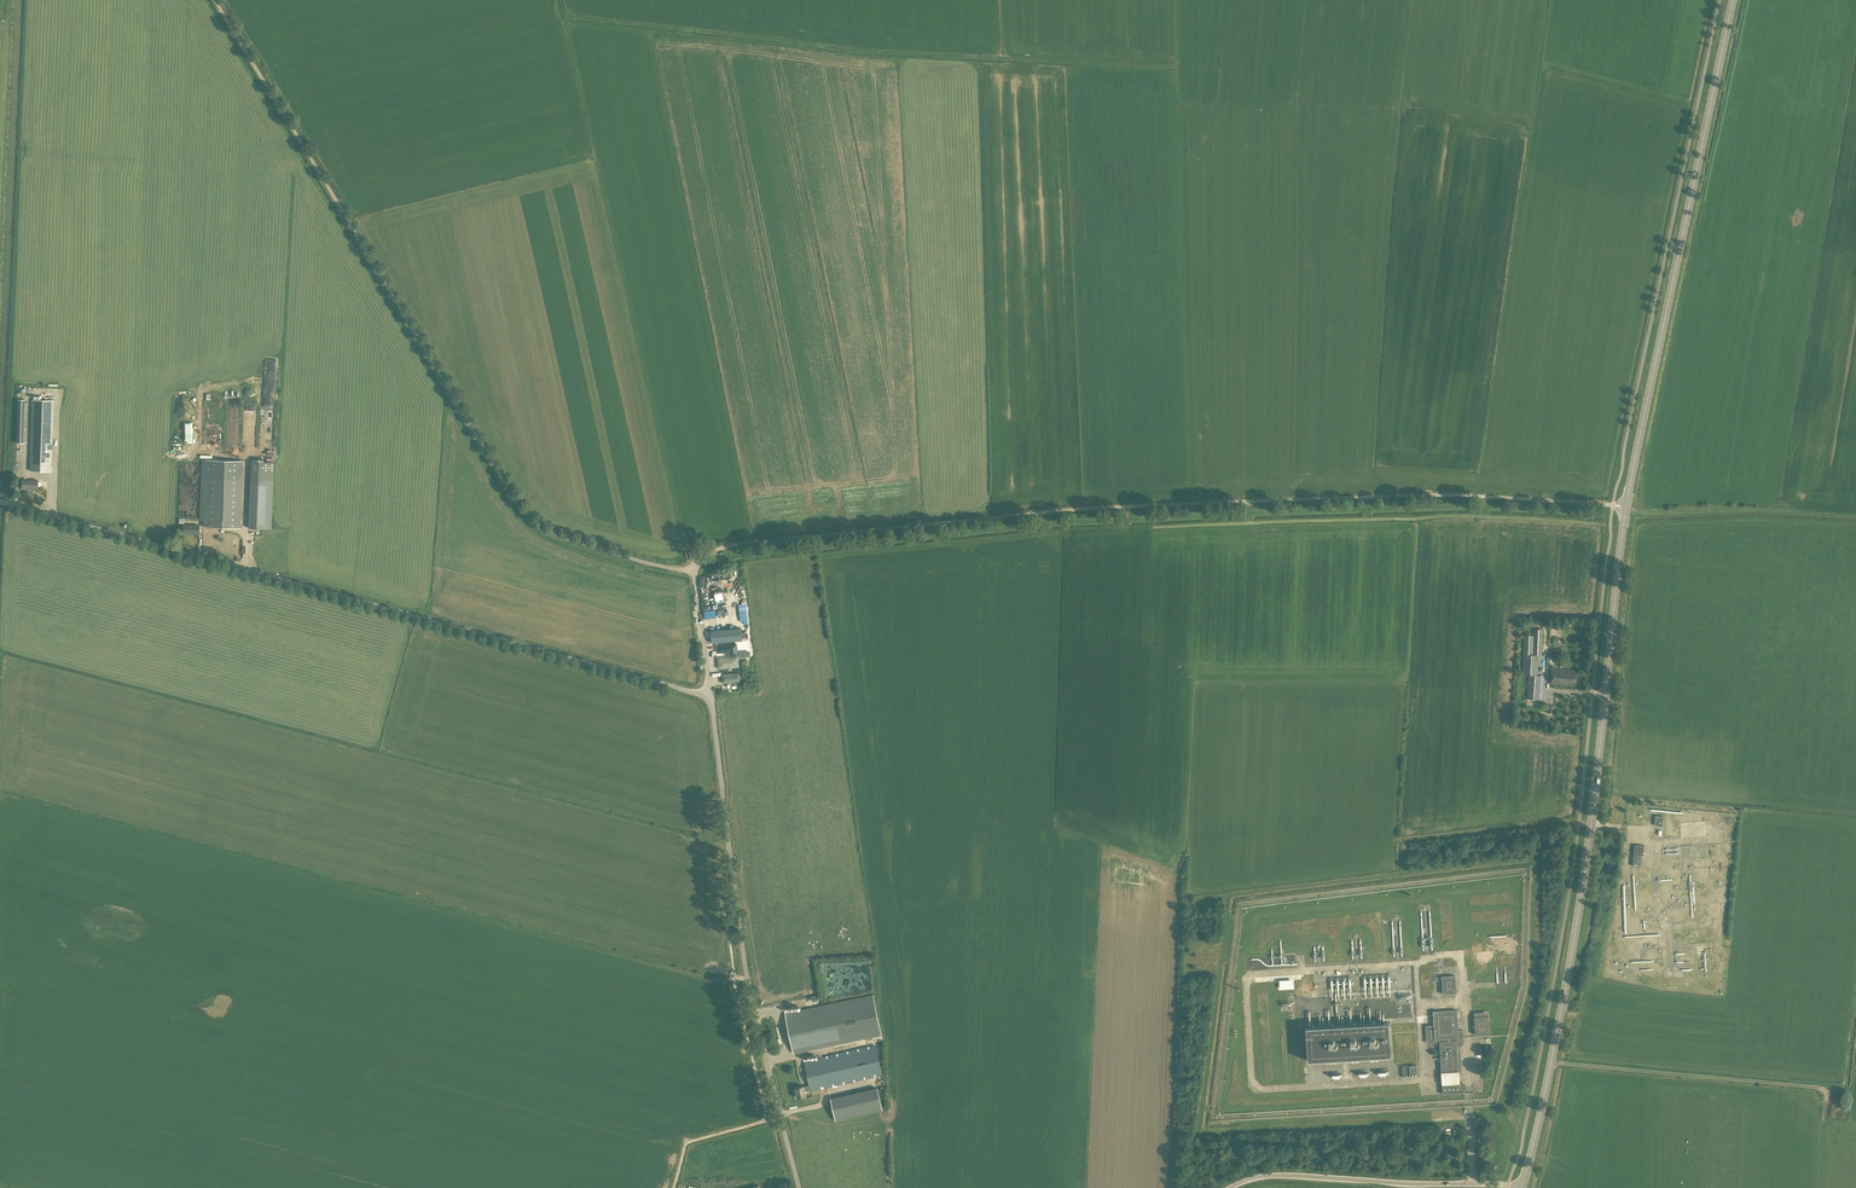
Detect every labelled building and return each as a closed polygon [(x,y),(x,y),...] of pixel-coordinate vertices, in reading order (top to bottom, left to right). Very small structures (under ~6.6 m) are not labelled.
[(32,399),(30,470),(46,471),(48,400),(32,399)] [(240,528),(244,461),(207,460),(203,526),(240,528)] [(274,462),(251,461),(249,527),(271,528),(273,481),(274,462)] [(37,489),(38,486),(39,486),(40,485),(41,485),(41,482),(41,481),(39,481),(38,481),(38,480),(22,480),(22,488),(37,489)] [(183,525),(183,533),(199,534),(199,525),(183,525)] [(741,628),(711,631),(712,643),(742,640),(741,628)] [(1543,629),(1534,629),(1533,635),(1524,635),(1522,674),(1528,675),(1527,698),(1539,699),(1541,675),(1537,675),(1539,655),(1541,655),(1543,629)] [(735,657),(734,655),(738,654),(737,643),(717,645),(717,652),(728,651),(729,655),(729,657),(735,657)] [(719,659),(720,669),(739,668),(739,658),(719,659)] [(1551,683),(1570,684),(1570,683),(1575,683),(1576,672),(1571,672),(1571,670),(1552,669),(1551,683)] [(740,680),(739,674),(724,676),(725,682),(740,680)] [(1662,826),(1663,816),(1655,815),(1654,825),(1662,826)] [(1635,844),(1632,866),(1640,867),(1641,855),(1643,855),(1644,845),(1635,844)] [(1427,947),(1428,952),(1434,952),(1432,936),(1421,937),(1422,947),(1427,947)] [(1646,969),(1648,961),(1637,958),(1636,963),(1638,964),(1637,967),(1646,969)] [(1455,975),(1441,976),(1442,993),(1456,993),(1455,975)] [(1278,979),(1278,988),(1294,988),(1294,978),(1278,979)] [(880,1036),(871,996),(785,1016),(794,1055),(880,1036)] [(1441,1072),(1458,1071),(1456,1044),(1463,1044),(1462,1030),(1458,1030),(1457,1010),(1433,1011),(1433,1025),(1425,1025),(1426,1042),(1439,1042),(1441,1072)] [(1475,1034),(1489,1034),(1488,1016),(1474,1017),(1474,1024),(1473,1025),(1473,1027),(1474,1028),(1475,1028),(1475,1034)] [(1307,1060),(1390,1055),(1388,1022),(1305,1027),(1307,1060)] [(795,1088),(797,1097),(806,1095),(805,1090),(811,1089),(811,1091),(861,1079),(864,1078),(882,1075),(876,1044),(804,1061),(810,1084),(795,1088)] [(1459,1083),(1442,1084),(1442,1094),(1459,1093),(1459,1083)] [(878,1088),(830,1099),(835,1121),(883,1110),(878,1088)]
